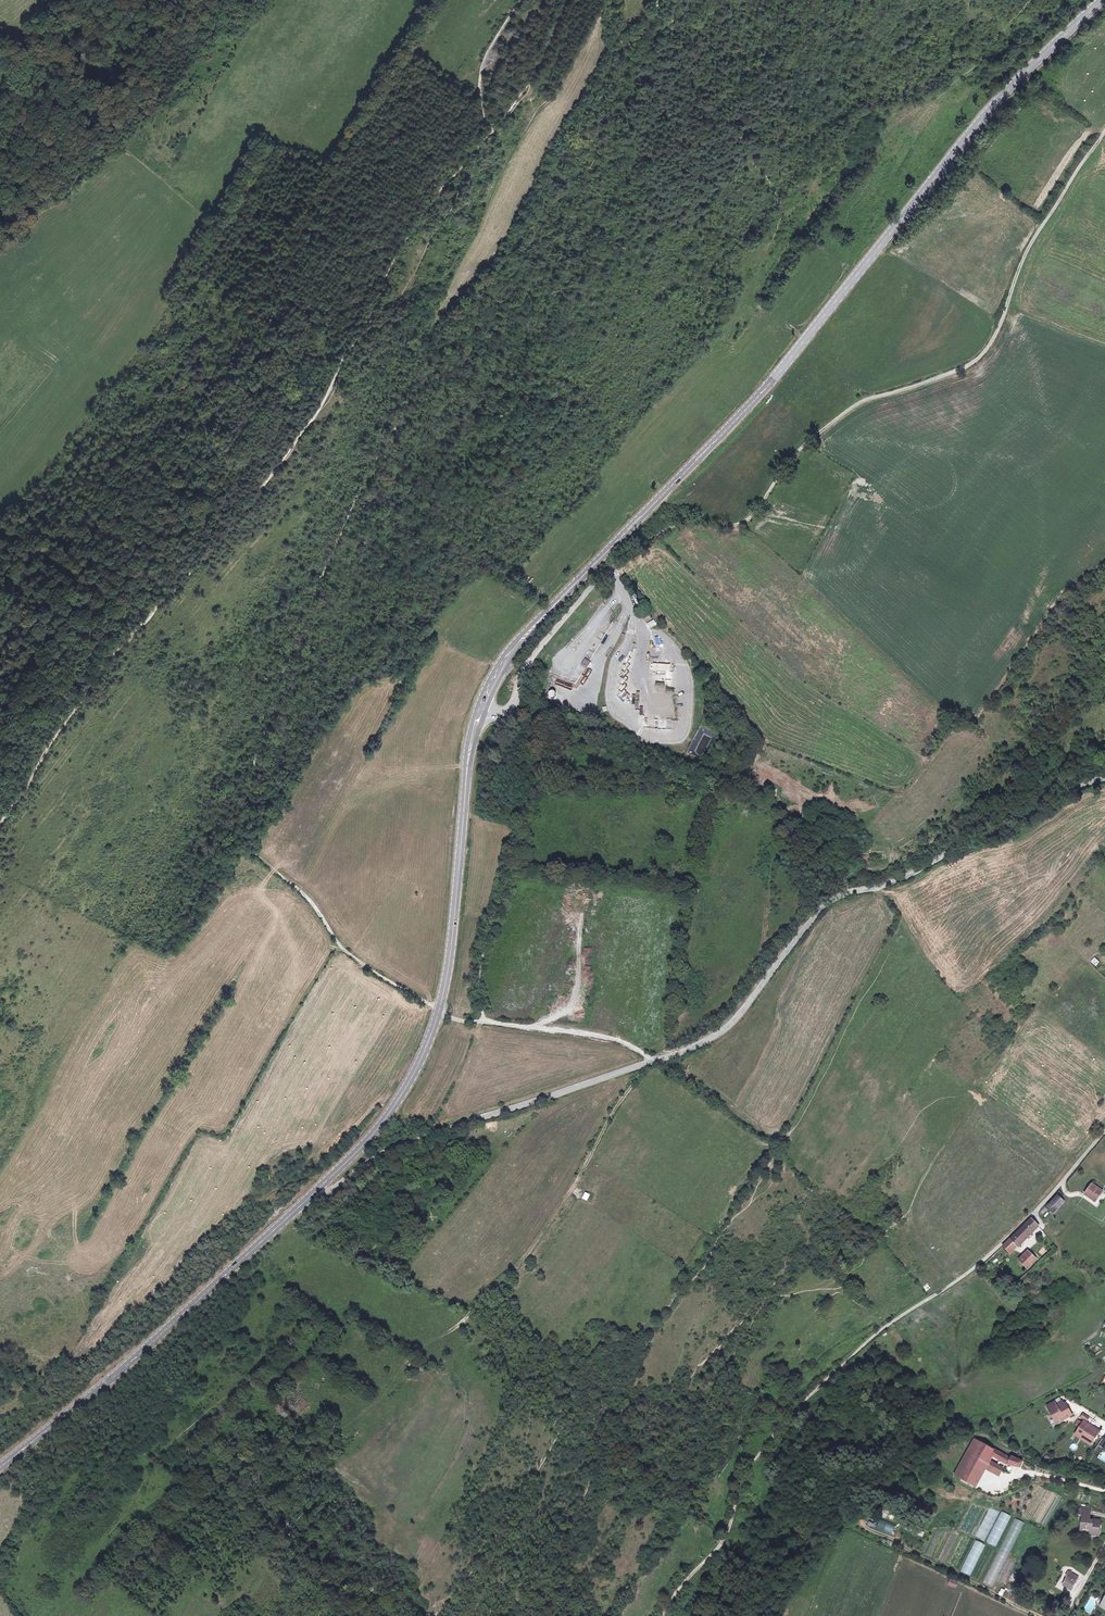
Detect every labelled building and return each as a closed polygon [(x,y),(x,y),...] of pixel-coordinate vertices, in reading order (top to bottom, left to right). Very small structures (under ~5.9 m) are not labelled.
[(651,613),(646,616),(648,620),(650,620),(651,622),(655,620),(651,613)] [(653,629),(660,626),(657,621),(650,625),(653,629)] [(585,653),(581,659),(586,663),(590,657),(585,653)] [(652,667),(651,672),(668,674),(669,668),(660,666),(660,668),(652,667)] [(620,701),(629,698),(626,691),(617,694),(620,701)] [(660,726),(660,718),(651,718),(651,726),(660,726)] [(1095,967),(1100,962),(1095,957),(1090,961),(1095,967)] [(1101,1191),(1091,1184),(1084,1194),(1094,1202),(1101,1191)] [(582,1198),(587,1201),(590,1194),(585,1191),(582,1198)] [(1053,1212),(1064,1201),(1057,1194),(1047,1206),(1053,1212)] [(1009,1253),(1037,1225),(1031,1218),(1011,1239),(1010,1238),(1002,1246),(1009,1253)] [(1027,1269),(1036,1259),(1028,1251),(1019,1260),(1027,1269)] [(1054,1402),(1046,1407),(1055,1424),(1071,1415),(1064,1403),(1062,1404),(1061,1401),(1055,1405),(1054,1402)] [(1090,1426),(1083,1421),(1078,1428),(1081,1430),(1079,1434),(1091,1442),(1096,1435),(1095,1434),(1088,1429),(1090,1426)] [(1078,1428),(1074,1435),(1090,1445),(1091,1442),(1079,1434),(1081,1430),(1078,1428)] [(971,1439),(953,1475),(972,1485),(983,1464),(999,1473),(1001,1469),(986,1460),(989,1455),(975,1447),(977,1443),(971,1439)] [(975,1447),(989,1455),(990,1453),(992,1450),(978,1442),(977,1443),(975,1447)] [(1005,1457),(992,1450),(990,1453),(995,1457),(993,1461),(1000,1464),(1002,1460),(1003,1461),(1005,1457)] [(1008,1459),(1005,1457),(1003,1461),(1007,1463),(1006,1463),(1019,1466),(1020,1460),(1009,1457),(1008,1459)] [(1089,1519),(1091,1508),(1079,1506),(1078,1515),(1082,1515),(1080,1532),(1090,1533),(1090,1535),(1098,1536),(1099,1528),(1098,1528),(1099,1521),(1089,1519)] [(879,1517),(875,1526),(890,1533),(894,1524),(879,1517)] [(1013,1517),(982,1580),(992,1585),(1022,1521),(1013,1517)] [(906,1524),(904,1528),(921,1536),(923,1531),(906,1524)] [(1071,1589),(1077,1576),(1067,1571),(1065,1575),(1066,1576),(1062,1584),(1071,1589)]
